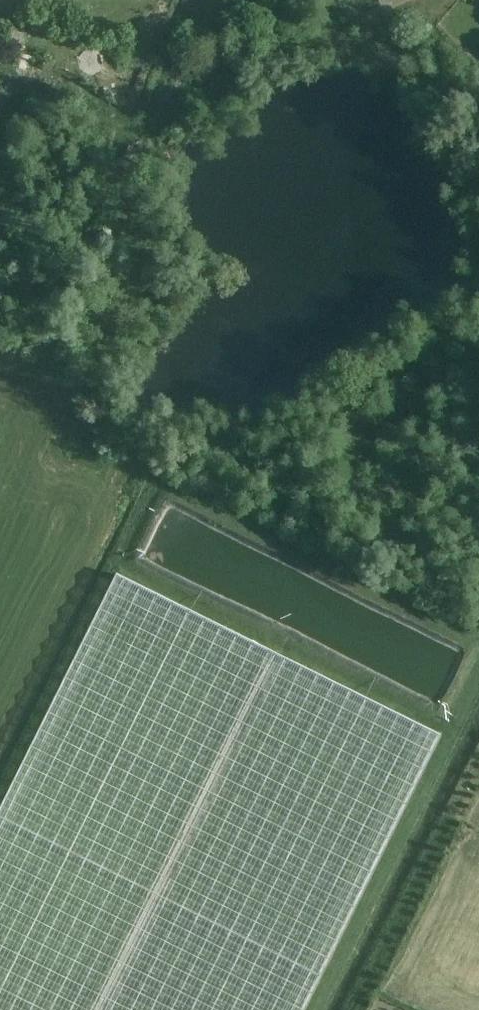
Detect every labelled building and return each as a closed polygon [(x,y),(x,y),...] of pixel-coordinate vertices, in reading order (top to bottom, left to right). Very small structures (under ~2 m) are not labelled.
[(438,736),(116,575),(0,808),(0,1009),(302,1009),(438,736)]
